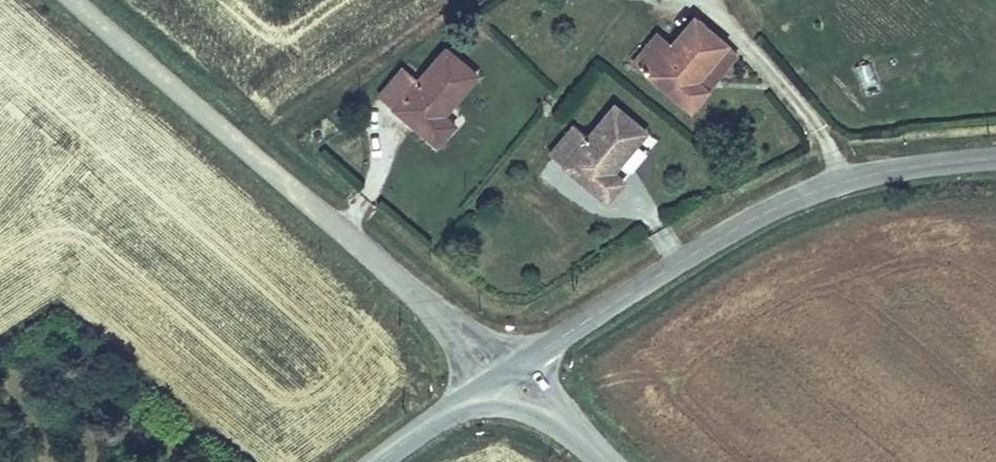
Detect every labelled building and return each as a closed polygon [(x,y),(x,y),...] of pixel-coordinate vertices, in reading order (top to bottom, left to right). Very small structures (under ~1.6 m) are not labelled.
[(627,59),(689,109),(739,48),(690,8),(666,38),(653,27),(627,59)] [(413,74),(399,62),(373,93),(434,145),(455,121),(443,111),(478,71),(442,40),(413,74)] [(865,97),(880,92),(871,62),(856,67),(865,97)] [(544,151),(605,202),(625,179),(613,168),(647,127),(612,97),(583,131),(570,120),(544,151)]
